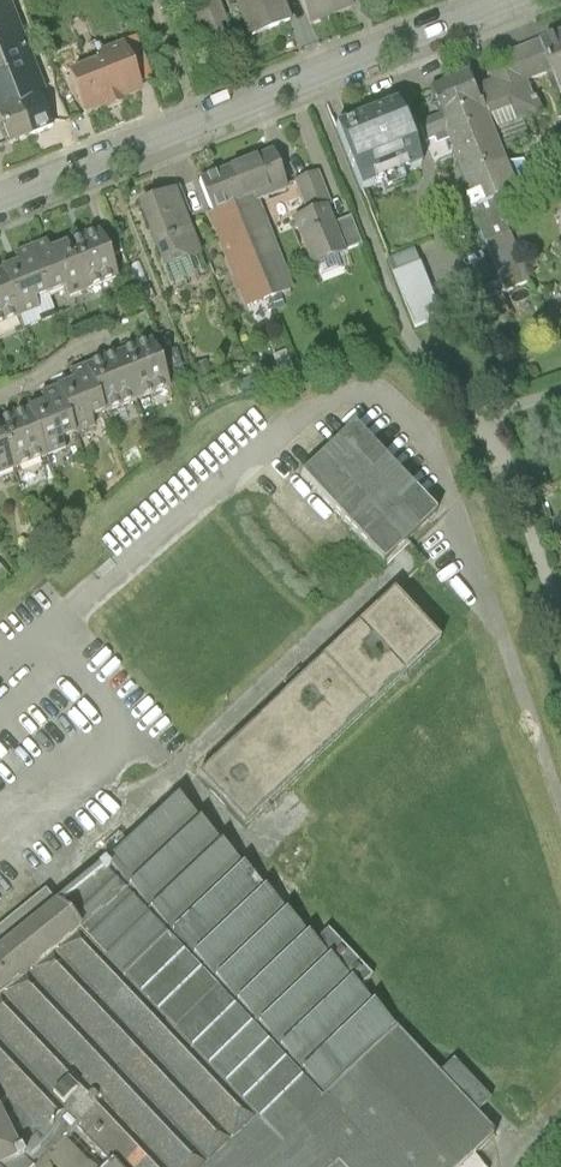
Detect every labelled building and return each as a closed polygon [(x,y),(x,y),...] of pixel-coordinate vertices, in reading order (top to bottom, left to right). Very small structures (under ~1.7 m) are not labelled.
[(19,103),(38,96),(1,0),(0,0),(0,111),(19,103)] [(20,10),(33,5),(32,0),(16,0),(20,10)] [(217,0),(216,0),(209,3),(189,11),(204,48),(232,36),(217,0)] [(252,36),(291,20),(283,0),(237,0),(252,36)] [(327,0),(302,0),(312,25),(333,17),(327,0)] [(333,17),(353,9),(349,0),(327,0),(333,17)] [(543,47),(553,73),(560,93),(560,40),(543,47)] [(493,82),(477,89),(493,131),(542,112),(537,99),(534,100),(528,83),(553,73),(543,47),(541,42),(515,53),(504,65),(489,71),(493,82)] [(102,58),(67,72),(83,113),(104,104),(106,109),(122,102),(121,98),(141,90),(122,44),(100,53),(102,58)] [(443,132),(473,208),(497,199),(517,191),(506,162),(493,131),(477,89),(471,73),(429,89),(440,116),(418,125),(424,139),(443,132)] [(38,96),(19,103),(31,135),(51,127),(38,96)] [(31,135),(19,103),(0,111),(0,114),(11,143),(31,135)] [(389,104),(337,124),(358,182),(411,163),(389,104)] [(276,154),(227,174),(241,208),(257,201),(290,188),(276,154)] [(525,161),(506,162),(517,191),(534,185),(525,161)] [(296,182),(309,214),(327,207),(331,205),(318,172),(296,182)] [(218,217),(241,208),(227,174),(205,183),(218,217)] [(180,188),(143,203),(176,287),(213,273),(180,188)] [(530,284),(497,199),(473,208),(506,293),(530,284)] [(215,218),(250,307),(293,289),(257,201),(241,208),(218,217),(215,218)] [(314,264),(345,251),(335,225),(327,207),(309,214),(296,219),(314,264)] [(351,218),(335,225),(345,251),(362,245),(351,218)] [(99,230),(66,244),(85,291),(118,277),(99,230)] [(68,297),(85,291),(66,244),(34,257),(48,293),(64,287),(68,297)] [(417,326),(442,317),(416,247),(390,257),(417,326)] [(33,299),(48,293),(34,257),(1,270),(20,316),(37,309),(33,299)] [(20,316),(1,270),(0,270),(0,324),(20,316)] [(496,321),(488,303),(475,308),(483,326),(496,321)] [(119,355),(137,399),(169,386),(152,342),(119,355)] [(86,368),(104,412),(137,399),(119,355),(86,368)] [(212,377),(206,362),(194,367),(201,382),(212,377)] [(72,382),(56,389),(75,435),(95,427),(91,418),(104,412),(86,368),(69,375),(72,382)] [(278,377),(274,368),(261,373),(264,382),(278,377)] [(256,385),(252,377),(240,383),(243,391),(256,385)] [(28,411),(47,458),(65,450),(61,441),(75,435),(56,389),(41,395),(45,404),(28,411)] [(17,470),(47,458),(28,411),(0,422),(0,428),(17,470)] [(355,422),(302,473),(385,560),(438,510),(355,422)] [(17,470),(0,428),(0,476),(17,470)] [(21,543),(26,555),(47,547),(42,535),(21,543)] [(11,578),(0,566),(0,588),(11,578)] [(395,592),(199,776),(246,826),(443,642),(395,592)] [(474,1155),(495,1135),(476,1114),(491,1100),(455,1062),(440,1075),(360,989),(372,978),(328,931),(315,944),(177,797),(106,863),(0,949),(0,1166),(38,1166),(77,1131),(109,1165),(107,1166),(485,1166),(474,1155)] [(77,1131),(38,1166),(107,1166),(109,1165),(77,1131)]
